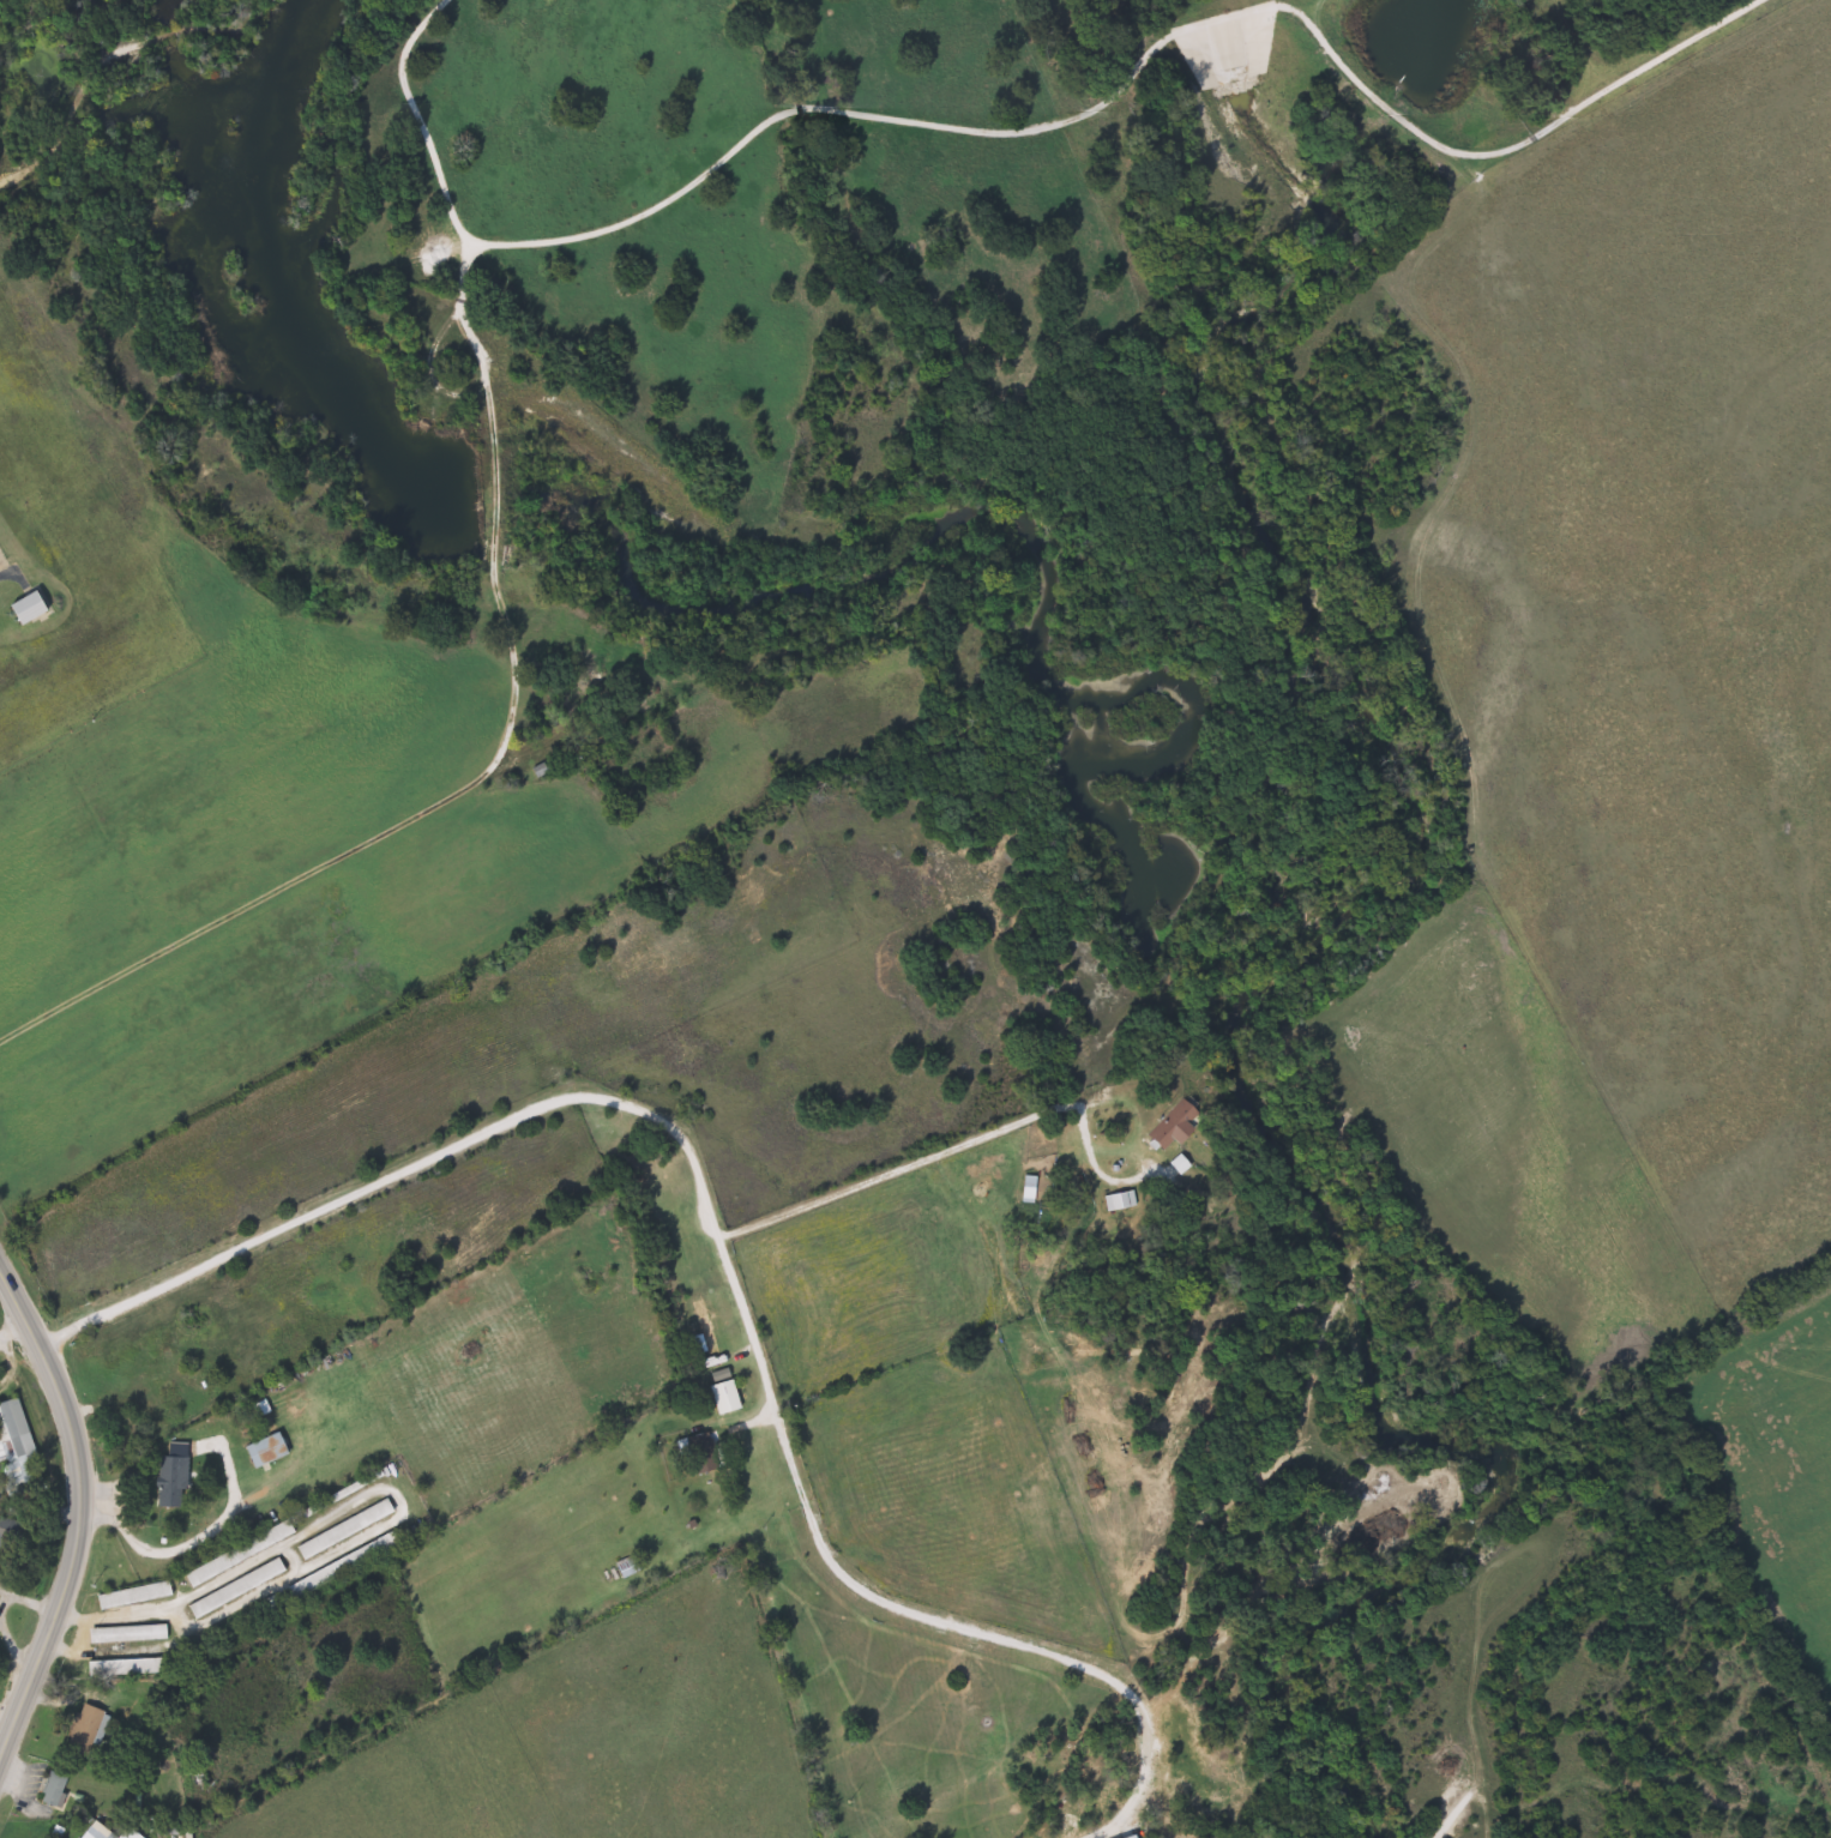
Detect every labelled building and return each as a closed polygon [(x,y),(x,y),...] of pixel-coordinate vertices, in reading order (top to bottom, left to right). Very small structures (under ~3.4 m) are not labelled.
[(55,613),(26,628),(14,607),(43,591),(55,613)] [(1194,1123),(1203,1131),(1188,1146),(1180,1139),(1169,1150),(1152,1134),(1188,1096),(1205,1111),(1194,1123)] [(1026,1201),(1026,1177),(1040,1177),(1040,1201),(1026,1201)] [(724,1352),(711,1356),(697,1302),(710,1298),(724,1352)] [(719,1374),(734,1369),(746,1409),(722,1416),(712,1386),(722,1384),(719,1374)] [(4,1464),(0,1465),(0,1404),(25,1398),(49,1489),(13,1499),(4,1464)] [(249,1447),(288,1434),(295,1454),(258,1469),(249,1447)] [(724,1469),(700,1475),(692,1440),(716,1434),(724,1469)] [(188,1458),(188,1508),(165,1507),(167,1457),(188,1458)] [(10,1549),(0,1548),(0,1518),(24,1520),(22,1543),(11,1542),(10,1549)] [(197,1587),(191,1573),(295,1520),(301,1533),(197,1587)] [(408,1545),(275,1613),(267,1599),(400,1532),(408,1545)] [(203,1620),(194,1607),(283,1557),(291,1572),(203,1620)] [(103,1596),(174,1581),(176,1596),(106,1610),(103,1596)] [(95,1629),(170,1626),(171,1640),(96,1644),(95,1629)] [(92,1676),(92,1661),(165,1659),(167,1675),(92,1676)] [(95,1744),(76,1730),(94,1705),(114,1719),(95,1744)] [(74,1773),(61,1808),(46,1802),(60,1766),(74,1773)] [(101,1821),(123,1837),(88,1837),(101,1821)] [(133,1827),(147,1837),(126,1837),(133,1827)]
